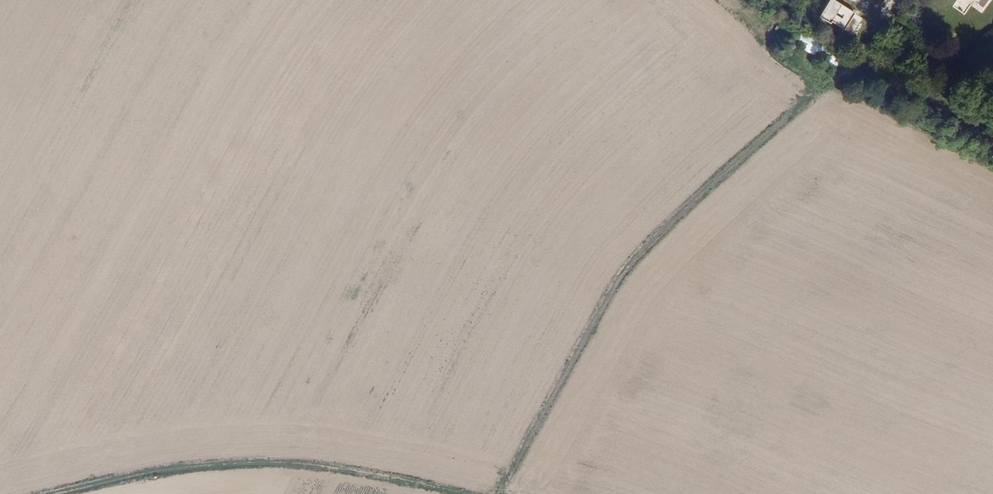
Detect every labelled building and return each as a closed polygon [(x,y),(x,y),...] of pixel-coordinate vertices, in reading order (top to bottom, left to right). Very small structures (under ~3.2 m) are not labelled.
[(830,3),(822,18),(840,28),(847,13),(830,3)] [(780,18),(772,32),(815,56),(822,42),(780,18)]
